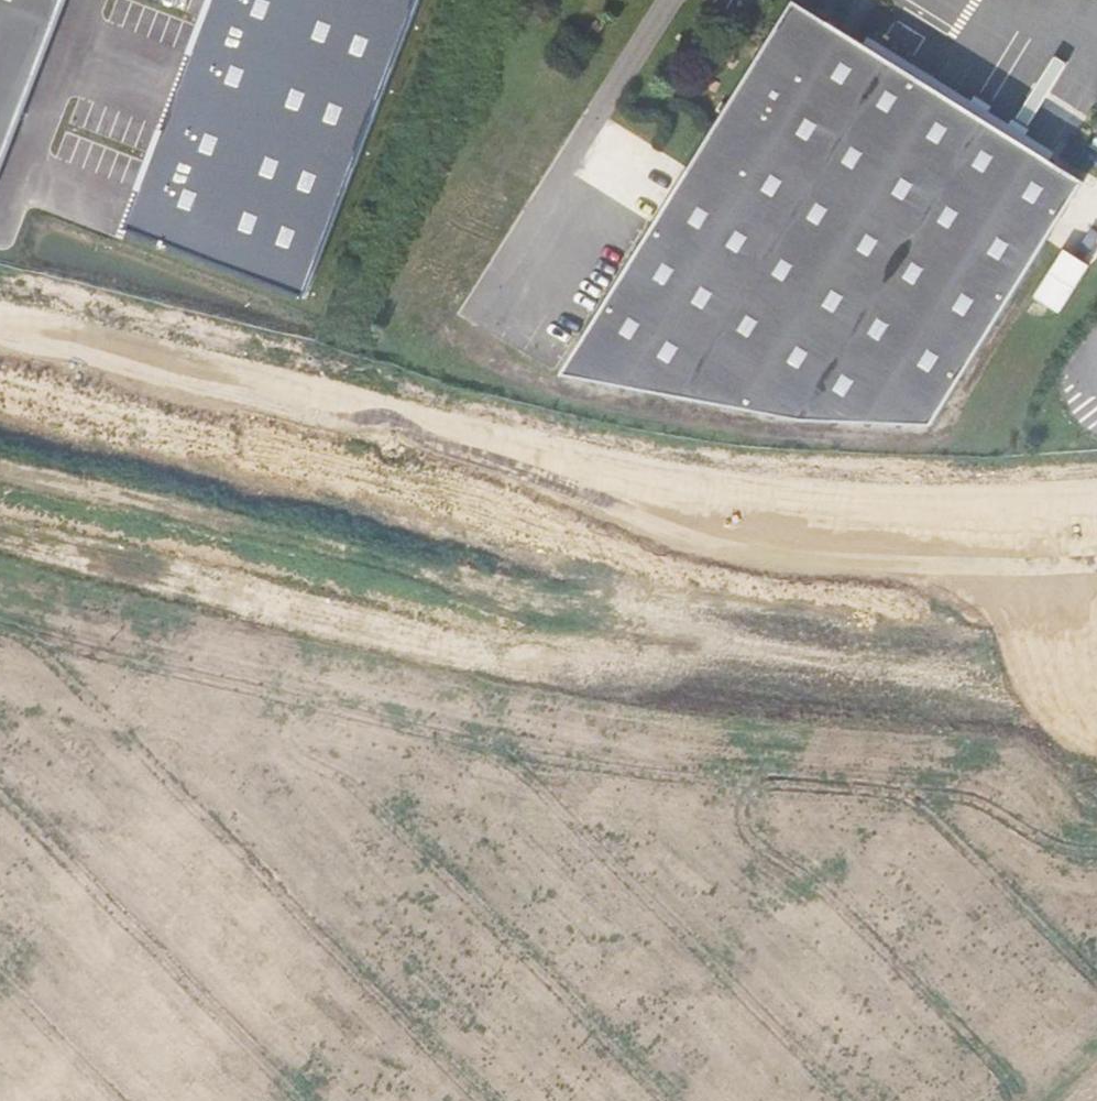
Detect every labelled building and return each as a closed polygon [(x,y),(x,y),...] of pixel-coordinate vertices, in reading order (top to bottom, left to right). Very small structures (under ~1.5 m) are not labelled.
[(66,0),(0,0),(0,170),(66,0)] [(562,373),(590,383),(631,394),(680,406),(735,415),(772,421),(802,423),(848,426),(890,426),(920,426),(933,425),(1085,181),(1051,159),(865,43),(829,21),(823,31),(813,24),(818,14),(796,0),(795,0),(562,373)] [(829,21),(818,14),(813,24),(823,31),(829,21)] [(872,32),(865,43),(1051,159),(1058,148),(872,32)] [(1065,249),(1035,296),(1060,311),(1089,265),(1065,249)]
